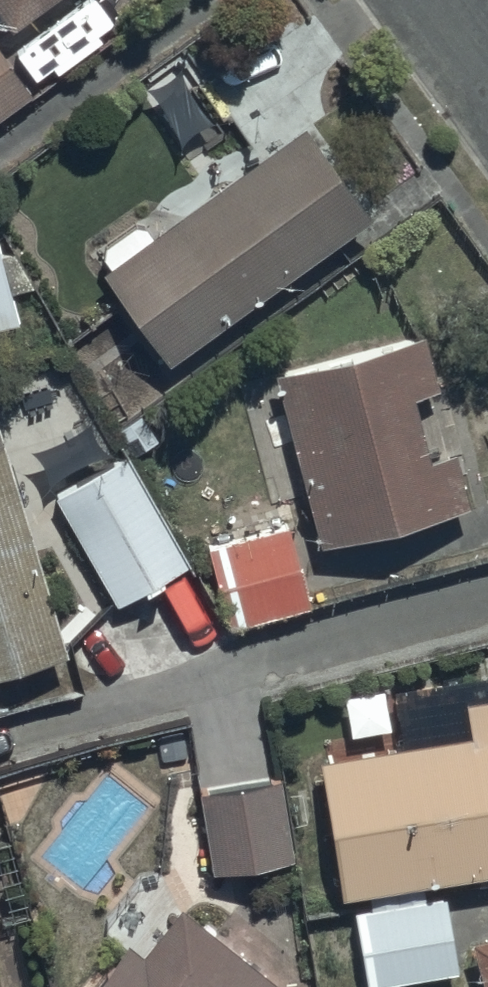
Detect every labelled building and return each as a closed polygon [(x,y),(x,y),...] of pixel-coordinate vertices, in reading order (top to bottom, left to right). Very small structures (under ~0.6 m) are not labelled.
[(10,16),(31,0),(0,0),(0,3),(10,16)] [(29,82),(0,44),(0,105),(29,82)] [(165,357),(370,199),(289,94),(84,252),(165,357)] [(9,241),(0,243),(0,316),(13,313),(6,284),(29,278),(27,270),(9,241)] [(422,319),(271,357),(274,376),(237,385),(267,501),(310,490),(319,525),(466,488),(452,436),(427,443),(411,379),(436,373),(422,319)] [(1,396),(0,396),(0,654),(63,638),(1,396)] [(125,441),(51,484),(116,597),(190,554),(125,441)] [(286,514),(205,536),(226,618),(308,597),(286,514)] [(310,747),(331,884),(487,861),(487,651),(431,659),(442,727),(310,747)] [(279,766),(196,780),(209,862),(292,848),(279,766)] [(440,887),(350,902),(362,975),(452,960),(440,887)] [(74,986),(294,986),(178,892),(138,942),(122,929),(74,986)] [(467,926),(484,986),(487,986),(487,921),(467,926)]
